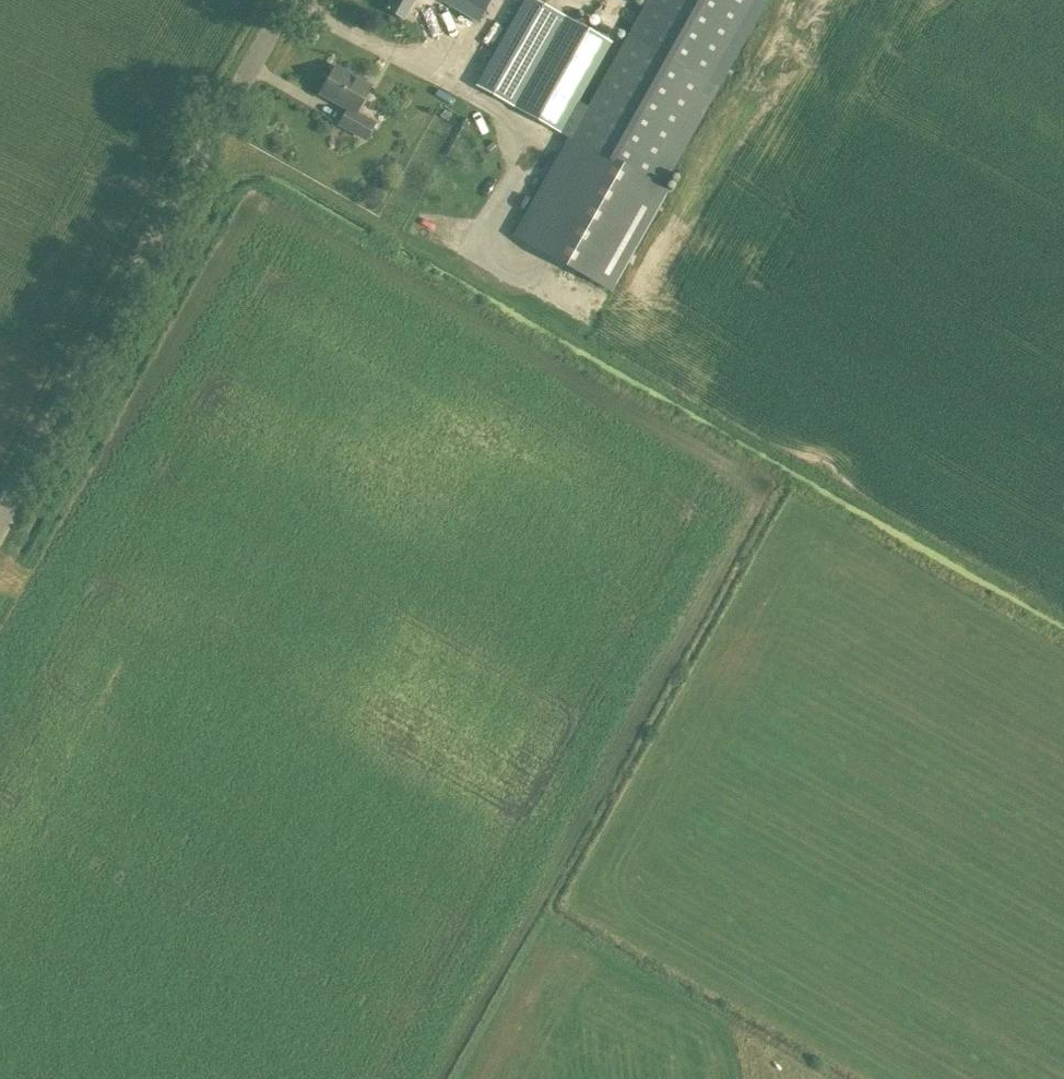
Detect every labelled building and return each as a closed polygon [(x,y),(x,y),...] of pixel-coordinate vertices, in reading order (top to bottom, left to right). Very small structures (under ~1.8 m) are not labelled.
[(386,11),(403,20),(415,0),(392,0),(386,11)] [(477,23),(490,0),(438,0),(477,23)] [(564,16),(535,0),(523,0),(475,85),(513,107),(564,16)] [(578,101),(610,42),(565,17),(514,107),(560,133),(578,101)] [(590,108),(578,101),(560,133),(572,140),(517,239),(607,290),(666,186),(654,179),(710,80),(631,36),(590,108)] [(366,140),(375,124),(356,114),(371,87),(335,67),(320,95),(348,111),(340,126),(366,140)]
